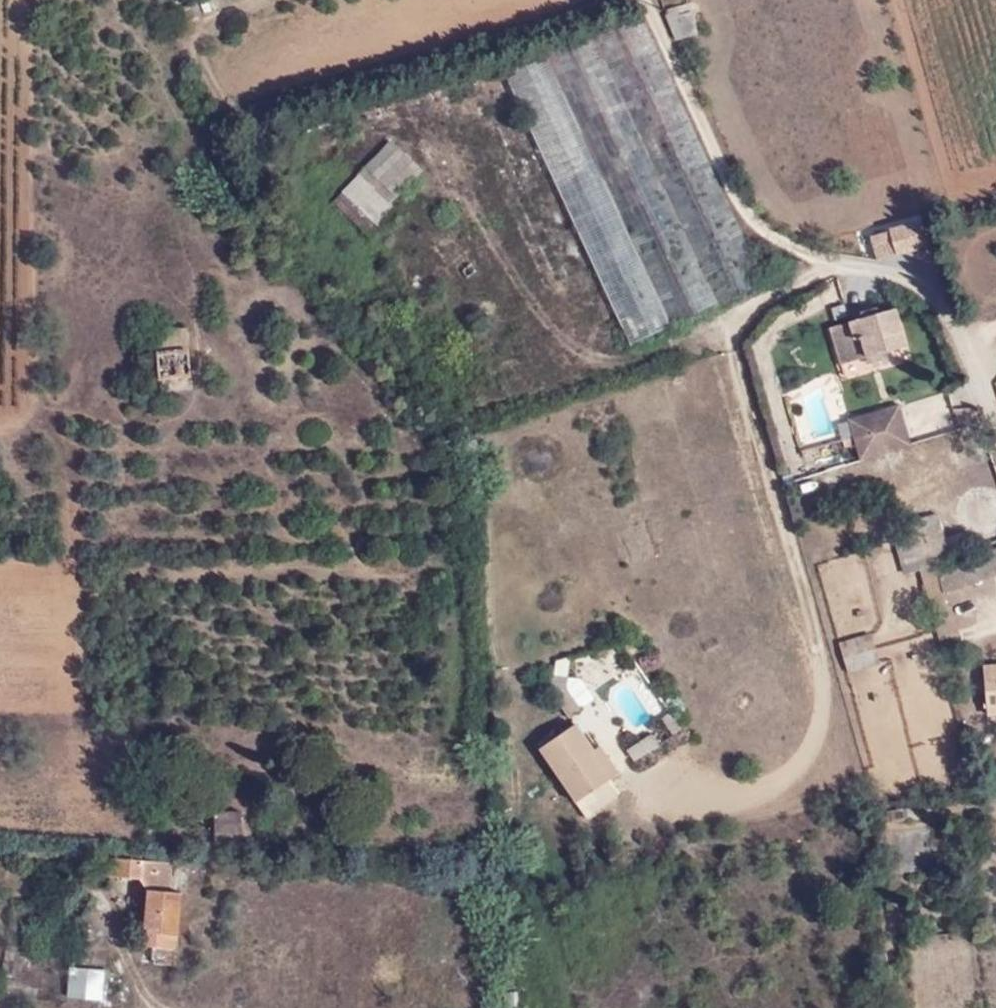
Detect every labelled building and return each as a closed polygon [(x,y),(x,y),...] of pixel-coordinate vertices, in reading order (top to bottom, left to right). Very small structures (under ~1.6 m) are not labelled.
[(669,14),(666,15),(676,39),(696,34),(691,12),(679,15),(675,8),(667,10),(669,14)] [(541,51),(668,321),(759,281),(632,11),(541,51)] [(496,71),(624,340),(668,321),(541,51),(496,71)] [(393,138),(369,163),(360,171),(390,201),(398,192),(423,167),(393,138)] [(344,188),(333,199),(372,237),(383,226),(399,209),(390,201),(360,171),(344,188)] [(878,258),(923,245),(916,222),(872,234),(878,258)] [(862,355),(901,344),(890,308),(843,320),(824,326),(836,363),(862,355)] [(156,377),(183,375),(181,329),(154,331),(156,377)] [(910,400),(918,435),(956,426),(947,391),(910,400)] [(898,449),(909,445),(896,404),(845,421),(858,462),(883,454),(898,449)] [(947,557),(940,535),(923,539),(930,563),(947,557)] [(932,568),(938,590),(995,572),(995,549),(932,568)] [(873,632),(839,643),(848,671),(881,660),(873,632)] [(936,650),(902,667),(908,680),(923,673),(933,694),(941,690),(937,683),(949,677),(936,650)] [(995,713),(995,665),(980,666),(984,713),(995,713)] [(558,686),(556,701),(578,734),(579,733),(589,726),(569,698),(571,688),(558,686)] [(665,727),(677,745),(686,739),(673,721),(665,727)] [(635,761),(659,745),(651,732),(626,748),(635,761)] [(543,758),(580,812),(610,791),(591,763),(597,759),(579,733),(578,734),(543,758)] [(622,783),(603,755),(597,759),(591,763),(610,791),(622,783)] [(236,808),(213,809),(213,830),(237,830),(236,808)] [(238,842),(237,830),(213,830),(214,843),(238,842)] [(147,890),(165,891),(168,862),(100,858),(100,875),(137,877),(147,890)] [(145,947),(178,948),(180,891),(165,891),(147,890),(145,947)] [(67,967),(64,997),(99,1000),(101,970),(67,967)]
